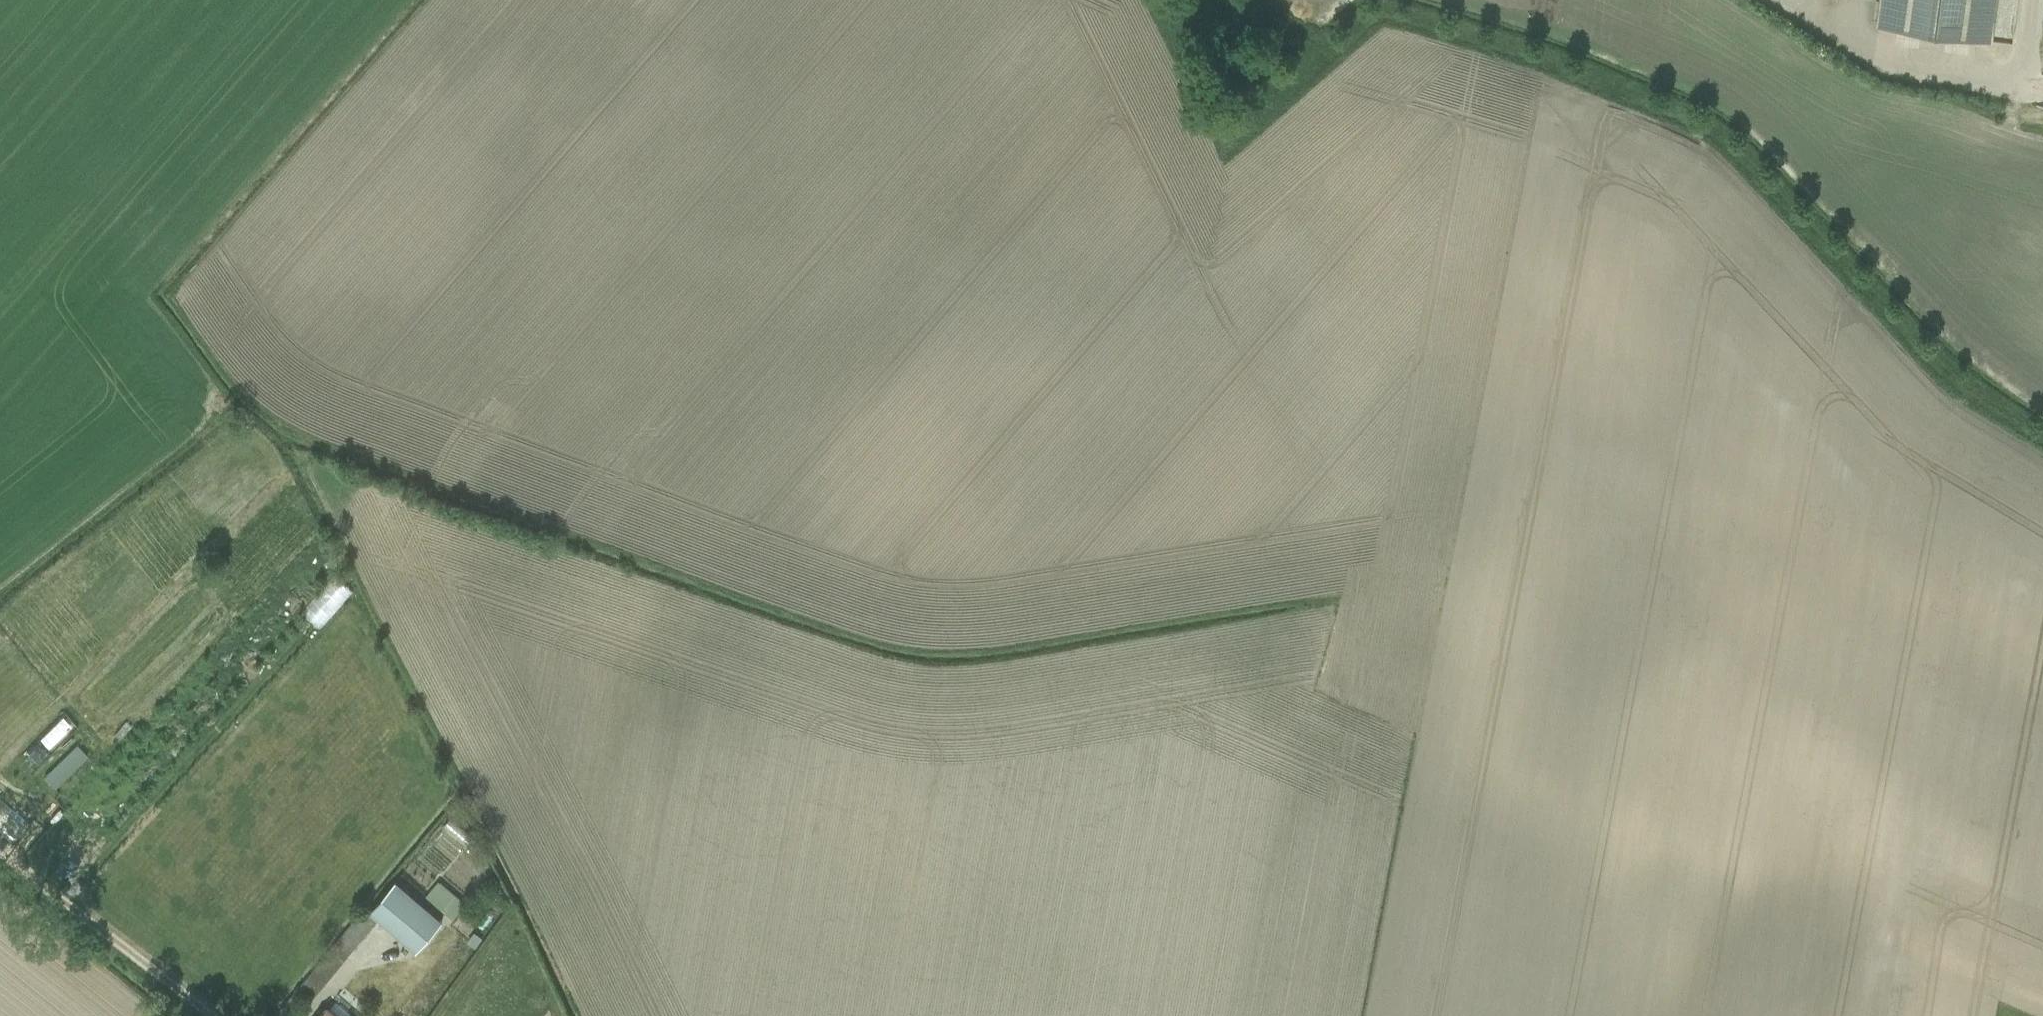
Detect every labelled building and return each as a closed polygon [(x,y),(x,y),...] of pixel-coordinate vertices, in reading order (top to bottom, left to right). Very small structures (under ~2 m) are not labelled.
[(1987,41),(1993,0),(1882,0),(1879,26),(1987,41)] [(290,609),(307,627),(344,593),(327,575),(290,609)] [(431,866),(437,858),(418,842),(412,850),(431,866)] [(442,919),(395,878),(368,909),(415,949),(442,919)] [(465,904),(438,881),(425,896),(452,919),(465,904)] [(283,1006),(294,1015),(298,1015),(311,1000),(376,917),(363,906),(356,916),(282,1005),(283,1006)] [(502,939),(509,935),(501,918),(493,921),(502,939)] [(477,948),(483,941),(474,934),(469,941),(477,948)] [(320,1015),(319,1015),(338,1015),(327,1007),(320,1015)]
